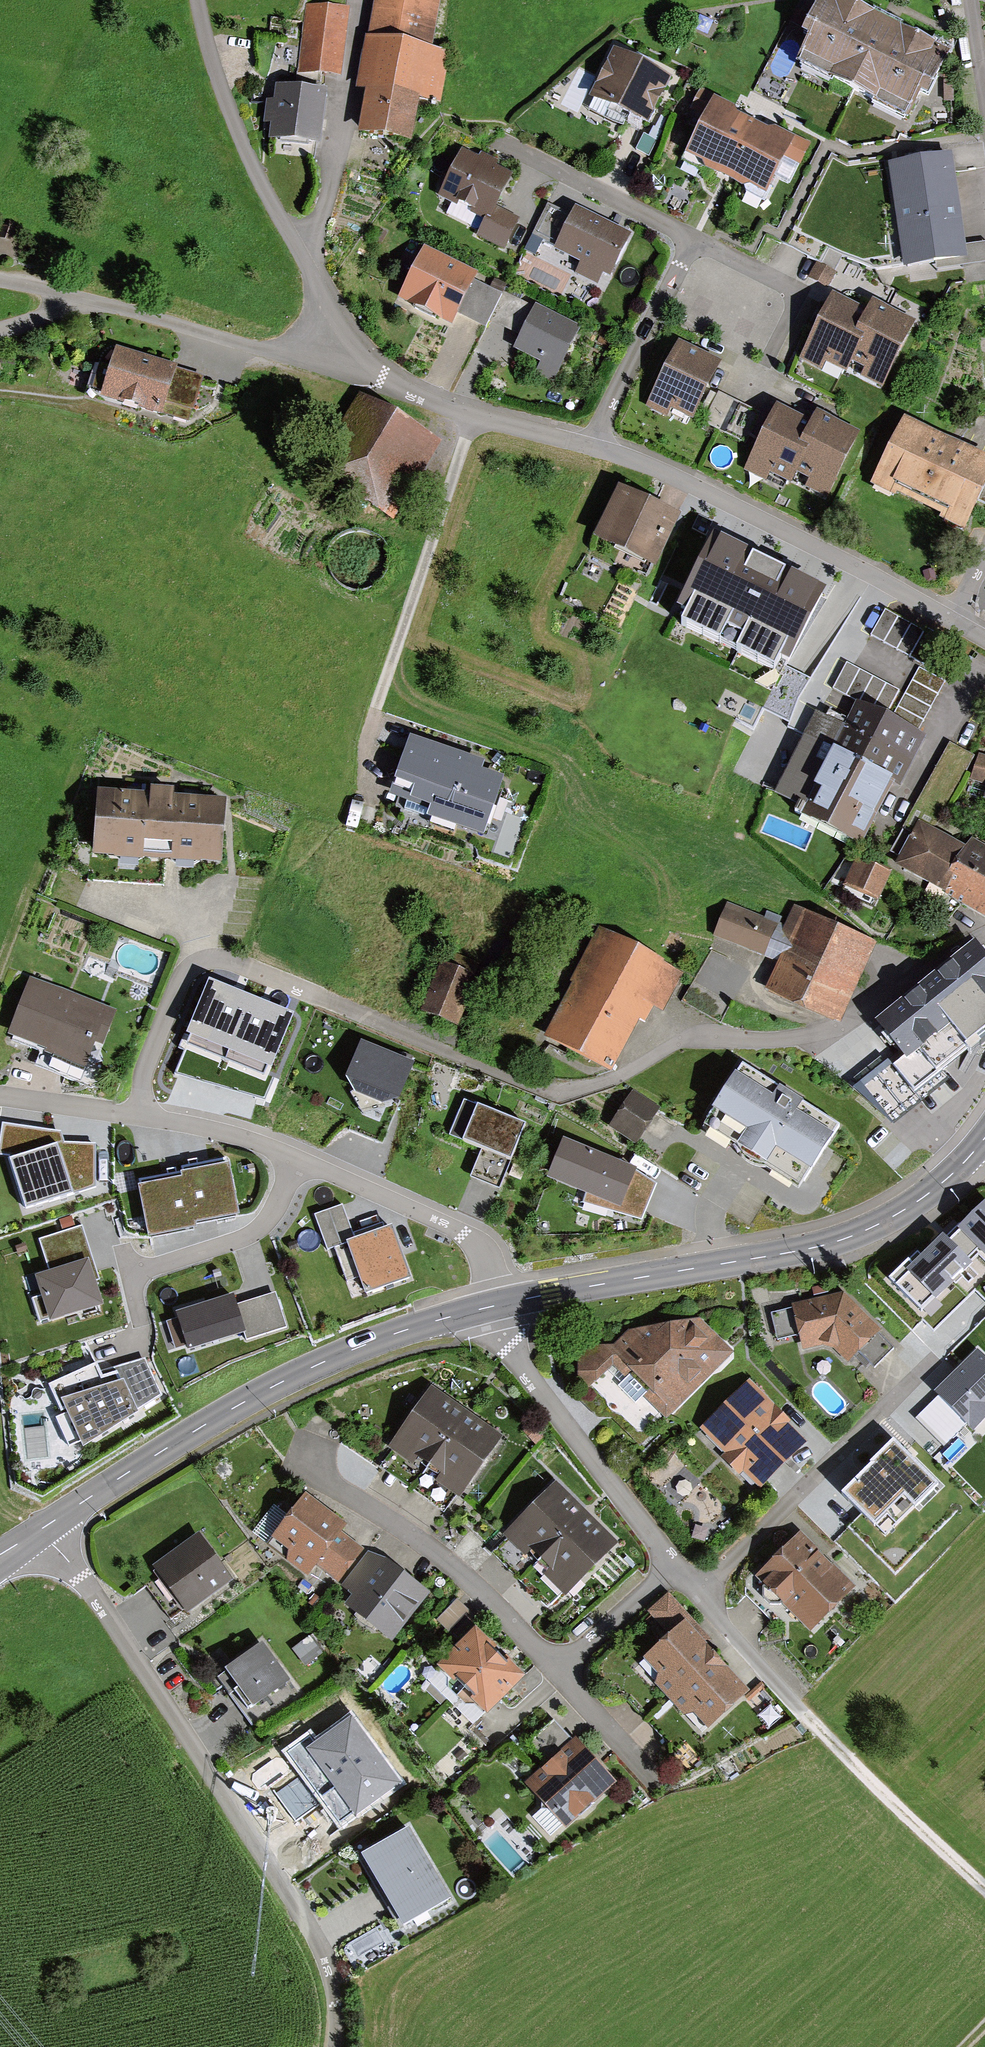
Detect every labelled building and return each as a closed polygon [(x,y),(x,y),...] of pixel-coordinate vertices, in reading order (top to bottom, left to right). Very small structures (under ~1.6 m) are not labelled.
[(421,0),(384,0),(367,97),(376,99),(367,150),(407,157),(416,106),(436,110),(444,63),(422,59),(432,2),(421,0)] [(831,0),(825,0),(808,35),(814,38),(801,64),(907,116),(919,92),(926,95),(946,56),(831,0)] [(348,12),(313,7),(304,73),(340,77),(348,12)] [(670,80),(614,54),(590,106),(645,132),(670,80)] [(321,101),(276,95),(269,155),(314,160),(321,101)] [(723,108),(700,97),(692,114),(711,123),(689,167),(769,207),(792,160),(801,164),(808,150),(723,108)] [(509,177),(462,155),(442,197),(489,219),(509,177)] [(952,159),(885,169),(901,277),(967,267),(952,159)] [(629,238),(577,213),(559,251),(610,276),(629,238)] [(473,278),(425,254),(402,300),(450,324),(473,278)] [(870,326),(830,306),(800,365),(845,387),(851,374),(884,390),(915,329),(878,311),(870,326)] [(578,331),(539,312),(519,351),(545,364),(540,374),(554,381),(578,331)] [(722,364),(678,342),(645,408),(667,418),(671,411),(693,422),(722,364)] [(116,351),(100,403),(161,421),(164,411),(188,418),(201,377),(116,351)] [(760,413),(719,392),(704,422),(756,448),(773,413),(763,408),(760,413)] [(777,405),(773,413),(756,448),(744,471),(766,482),(770,474),(792,485),(793,482),(827,499),(860,433),(817,412),(811,422),(777,405)] [(432,446),(369,413),(330,488),(393,521),(432,446)] [(906,426),(876,486),(963,529),(984,484),(984,464),(906,426)] [(675,521),(620,494),(599,538),(654,565),(675,521)] [(826,593),(713,538),(677,611),(686,616),(681,626),(720,645),(725,635),(742,643),(736,654),(776,674),(781,662),(790,667),(826,593)] [(913,656),(927,631),(887,609),(873,634),(913,656)] [(916,741),(860,714),(852,731),(827,719),(785,806),(866,845),(916,741)] [(480,765),(412,744),(396,796),(434,807),(431,817),(481,833),(498,780),(478,774),(480,765)] [(980,764),(971,794),(984,799),(984,765),(980,764)] [(153,800),(101,797),(97,854),(218,862),(222,805),(172,802),(173,795),(154,794),(153,800)] [(921,827),(898,866),(984,916),(984,852),(971,844),(966,852),(921,827)] [(888,878),(858,864),(848,885),(877,899),(888,878)] [(866,946),(793,916),(787,931),(730,907),(718,935),(784,963),(772,992),(836,1019),(866,946)] [(677,975),(601,937),(550,1039),(613,1070),(648,1001),(661,1007),(677,975)] [(975,952),(879,1029),(925,1086),(984,1038),(984,964),(975,952)] [(474,976),(441,964),(425,1008),(458,1019),(474,976)] [(291,1011),(209,979),(189,1030),(194,1032),(190,1041),(263,1070),(267,1061),(271,1063),(291,1011)] [(29,985),(8,1040),(88,1070),(100,1036),(107,1038),(115,1017),(29,985)] [(414,1061),(363,1043),(348,1086),(399,1104),(414,1061)] [(836,1130),(743,1070),(706,1128),(800,1187),(836,1130)] [(525,1125),(461,1100),(446,1136),(511,1161),(525,1125)] [(657,1121),(627,1104),(611,1131),(641,1148),(657,1121)] [(60,1136),(5,1128),(2,1155),(12,1157),(28,1210),(71,1196),(94,1187),(93,1148),(62,1147),(60,1136)] [(634,1172),(565,1145),(551,1181),(620,1208),(634,1172)] [(236,1214),(228,1168),(185,1176),(185,1181),(144,1188),(152,1237),(195,1229),(194,1222),(236,1214)] [(960,1225),(984,1251),(984,1201),(960,1225)] [(345,1202),(316,1211),(327,1244),(356,1235),(345,1202)] [(411,1278),(393,1229),(351,1244),(369,1293),(411,1278)] [(80,1231),(43,1242),(52,1274),(36,1279),(49,1325),(103,1310),(80,1231)] [(970,1261),(943,1233),(909,1268),(936,1295),(970,1261)] [(354,1294),(367,1289),(348,1241),(335,1246),(354,1294)] [(234,1295),(175,1315),(187,1351),(242,1333),(245,1342),(288,1328),(276,1292),(237,1304),(234,1295)] [(799,1337),(803,1350),(836,1346),(854,1367),(886,1336),(846,1297),(773,1312),(781,1341),(799,1337)] [(667,1425),(730,1353),(697,1321),(621,1336),(608,1350),(585,1351),(573,1366),(578,1384),(595,1403),(621,1378),(667,1425)] [(979,1352),(938,1392),(975,1430),(984,1420),(984,1358),(979,1352)] [(97,1366),(49,1388),(62,1416),(65,1414),(84,1455),(163,1396),(145,1359),(101,1374),(97,1366)] [(812,1445),(750,1384),(703,1431),(764,1493),(812,1445)] [(500,1439),(434,1394),(396,1450),(462,1494),(500,1439)] [(936,1482),(893,1439),(873,1459),(874,1461),(845,1491),(884,1530),(914,1501),(915,1503),(936,1482)] [(615,1541),(559,1488),(511,1538),(567,1591),(615,1541)] [(342,1527),(307,1501),(275,1543),(311,1570),(318,1561),(340,1577),(360,1550),(337,1533),(342,1527)] [(200,1539),(159,1568),(188,1609),(230,1580),(200,1539)] [(850,1596),(794,1543),(754,1585),(811,1638),(850,1596)] [(425,1595),(373,1556),(350,1587),(362,1597),(353,1608),(393,1638),(425,1595)] [(670,1598),(653,1614),(674,1635),(646,1663),(709,1726),(747,1688),(681,1622),(687,1615),(670,1598)] [(451,1634),(475,1620),(462,1599),(439,1614),(451,1634)] [(521,1677),(477,1634),(444,1668),(488,1711),(521,1677)] [(313,1635),(295,1648),(307,1663),(325,1650),(313,1635)] [(264,1647),(232,1671),(255,1703),(288,1679),(264,1647)] [(399,1782),(351,1717),(308,1748),(356,1813),(399,1782)] [(613,1782),(577,1743),(532,1783),(568,1822),(613,1782)] [(448,1907),(404,1834),(360,1861),(405,1933),(448,1907)]
